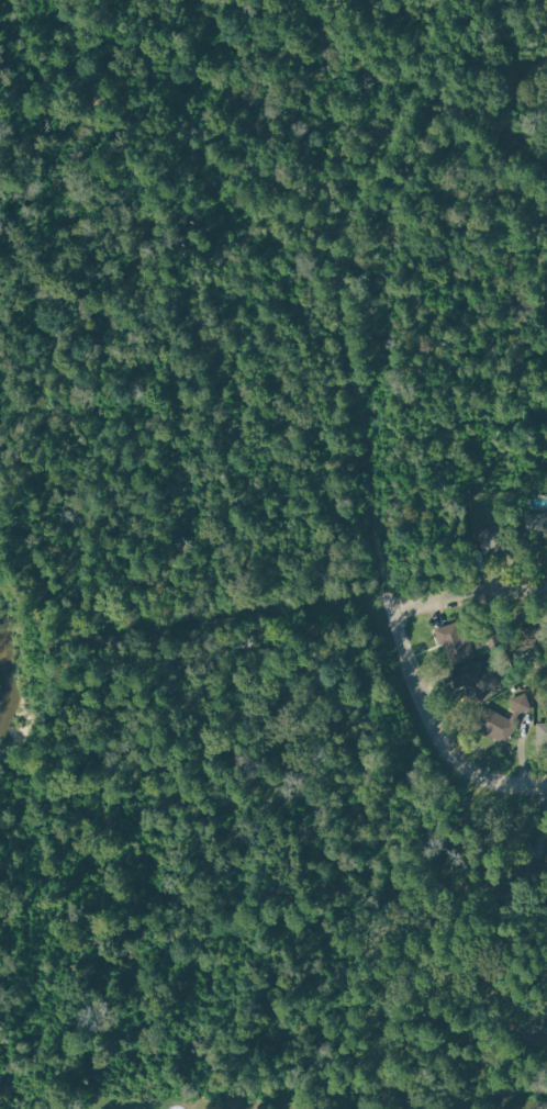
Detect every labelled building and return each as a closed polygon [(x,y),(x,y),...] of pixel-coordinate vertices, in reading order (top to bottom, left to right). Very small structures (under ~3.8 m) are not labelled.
[(532,513),(532,534),(546,534),(546,512),(532,513)] [(515,524),(479,530),(483,556),(518,549),(515,524)] [(476,658),(466,628),(461,630),(458,621),(435,628),(440,646),(445,643),(453,665),(476,658)] [(546,626),(546,648),(510,648),(510,626),(546,626)] [(455,684),(450,670),(485,658),(491,672),(496,670),(500,683),(470,693),(466,681),(455,684)] [(488,706),(510,719),(513,715),(520,719),(506,742),(477,726),(488,706)] [(538,749),(546,749),(546,723),(537,723),(538,749)] [(498,848),(499,828),(533,829),(533,849),(498,848)]
